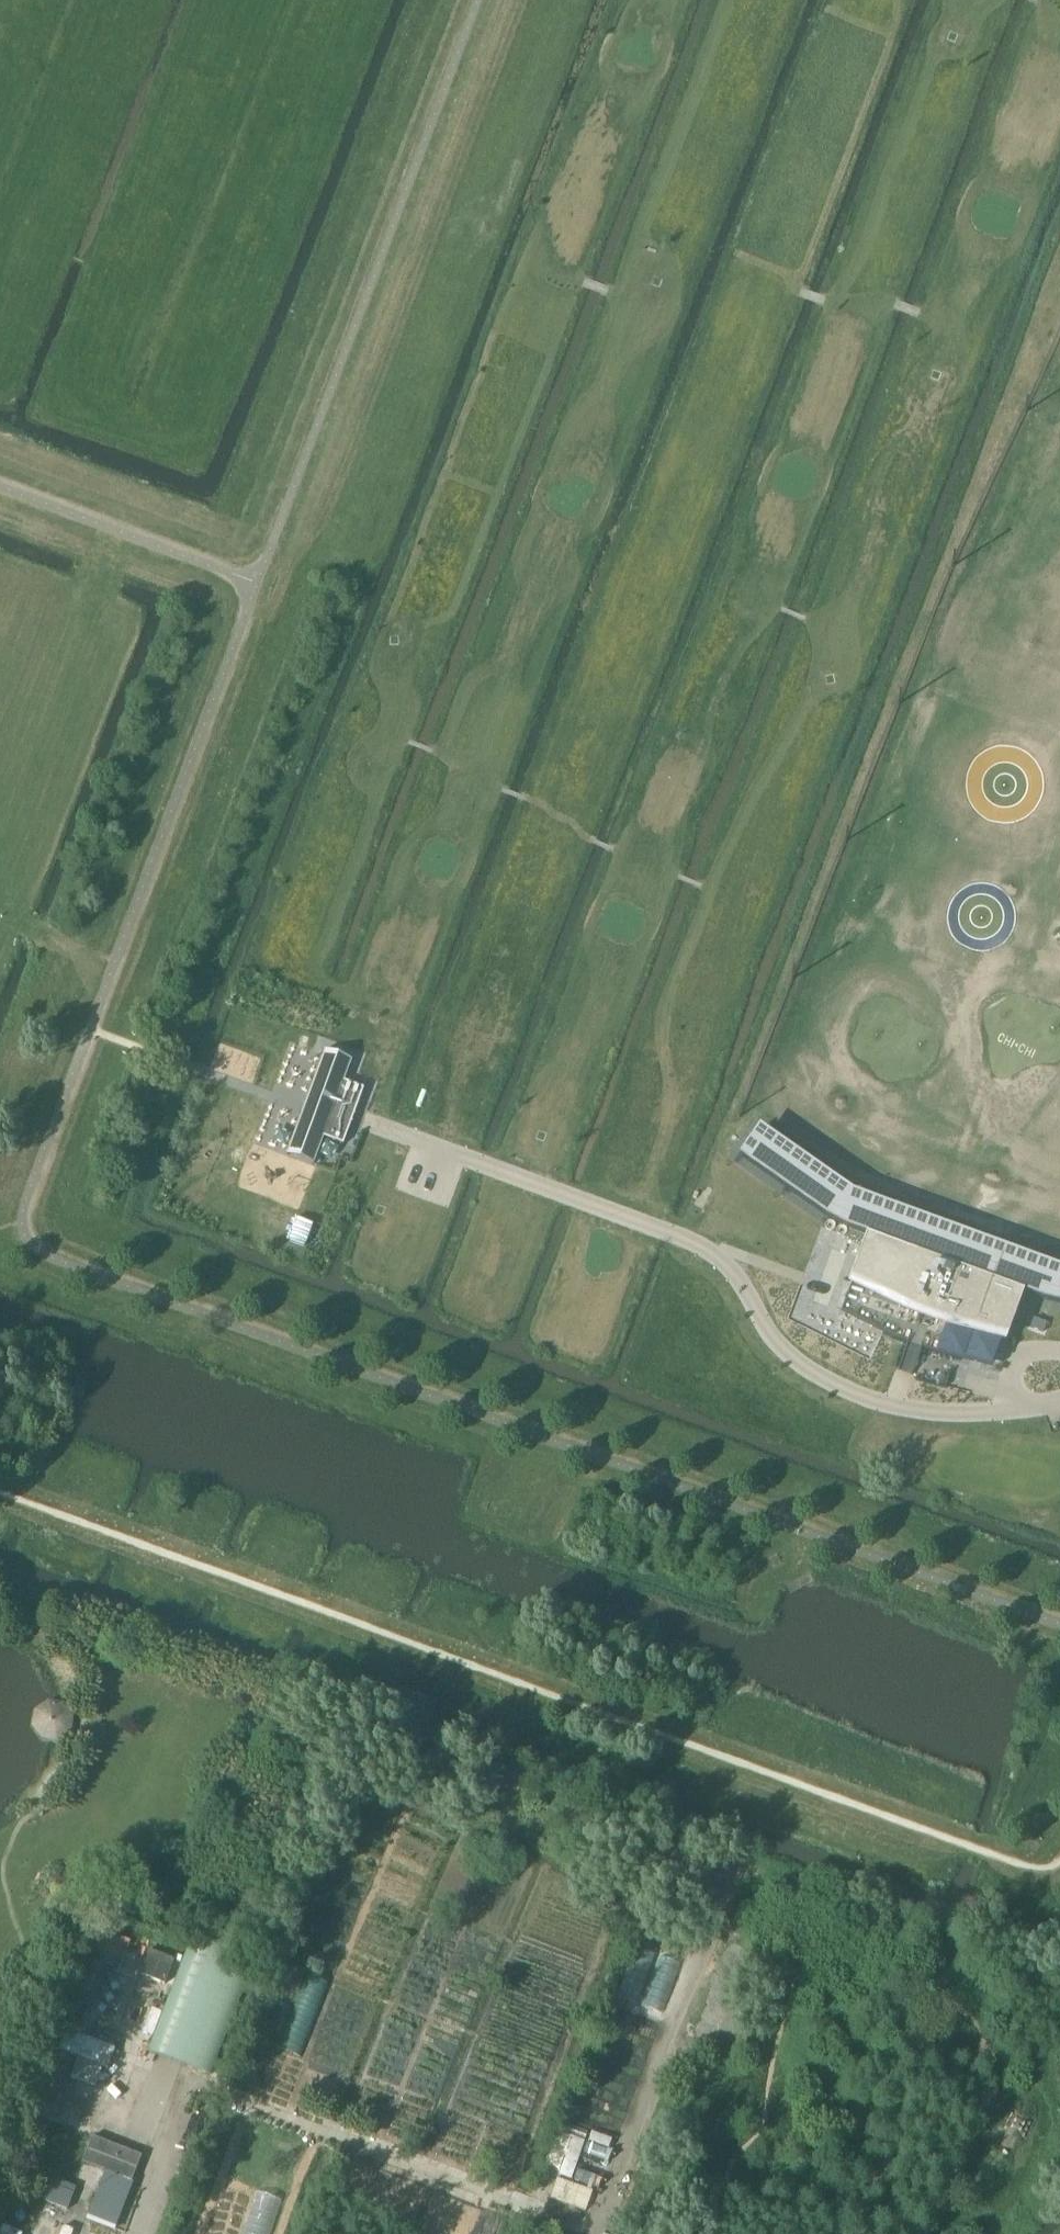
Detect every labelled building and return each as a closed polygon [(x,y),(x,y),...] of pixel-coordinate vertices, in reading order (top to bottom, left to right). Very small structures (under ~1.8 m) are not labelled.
[(324,1047),(287,1153),(314,1162),(324,1133),(344,1140),(364,1083),(344,1076),(351,1057),(324,1047)] [(736,1151),(834,1220),(867,1234),(864,1243),(841,1307),(884,1330),(902,1340),(906,1341),(925,1349),(992,1364),(1018,1289),(1058,1302),(1059,1302),(1059,1267),(1058,1267),(849,1190),(755,1124),(736,1151)] [(70,1733),(74,1717),(63,1704),(55,1702),(47,1701),(34,1711),(32,1726),(41,1739),(54,1742),(57,1742),(70,1733)] [(148,2051),(209,2075),(254,1959),(192,1936),(168,2001),(148,2051)] [(141,2156),(119,2147),(92,2136),(82,2162),(106,2171),(87,2219),(113,2229),(141,2156)] [(29,2158),(41,2163),(47,2148),(34,2143),(29,2158)] [(72,2197),(76,2187),(51,2177),(42,2200),(67,2210),(71,2200),(72,2197)]
